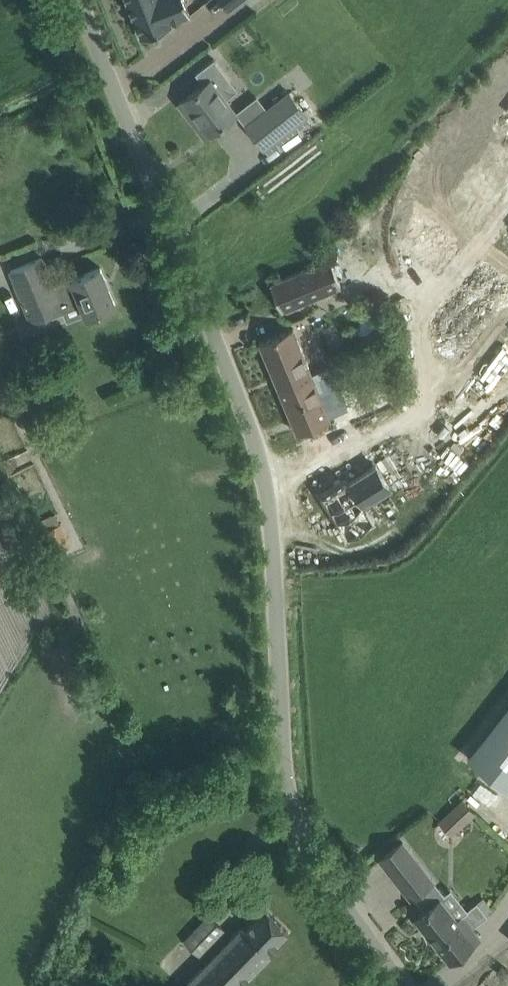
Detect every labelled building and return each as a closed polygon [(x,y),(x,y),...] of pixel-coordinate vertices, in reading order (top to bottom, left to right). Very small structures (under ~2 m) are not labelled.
[(142,36),(141,36),(142,37),(173,24),(172,23),(171,22),(189,14),(190,15),(191,14),(185,0),(127,0),(142,36)] [(211,132),(236,112),(218,89),(231,79),(214,58),(196,72),(204,83),(180,102),(191,116),(196,113),(211,132)] [(264,148),(308,115),(290,92),(246,125),(264,148)] [(438,198),(480,231),(496,211),(454,177),(438,198)] [(79,296),(87,315),(116,303),(101,266),(72,278),(73,279),(54,287),(42,257),(11,269),(31,319),(62,307),(61,303),(79,296)] [(342,286),(330,258),(271,283),(282,310),(342,286)] [(293,327),(259,341),(297,432),(331,418),(330,416),(348,408),(330,366),(312,373),(293,327)] [(342,534),(372,522),(365,505),(393,494),(383,468),(355,479),(353,475),(324,487),(342,534)] [(58,513),(41,521),(55,552),(72,544),(58,513)] [(469,754),(507,785),(507,705),(469,754)] [(475,812),(464,800),(441,821),(442,823),(451,814),(461,825),(475,812)] [(402,841),(380,858),(411,897),(415,895),(426,909),(417,916),(451,960),(479,938),(471,927),(487,914),(477,902),(456,918),(440,898),(439,898),(428,884),(433,880),(402,841)] [(183,985),(239,985),(272,954),(269,951),(289,932),(265,908),(245,928),(243,925),(183,985)] [(224,929),(209,915),(193,931),(208,945),(224,929)]
